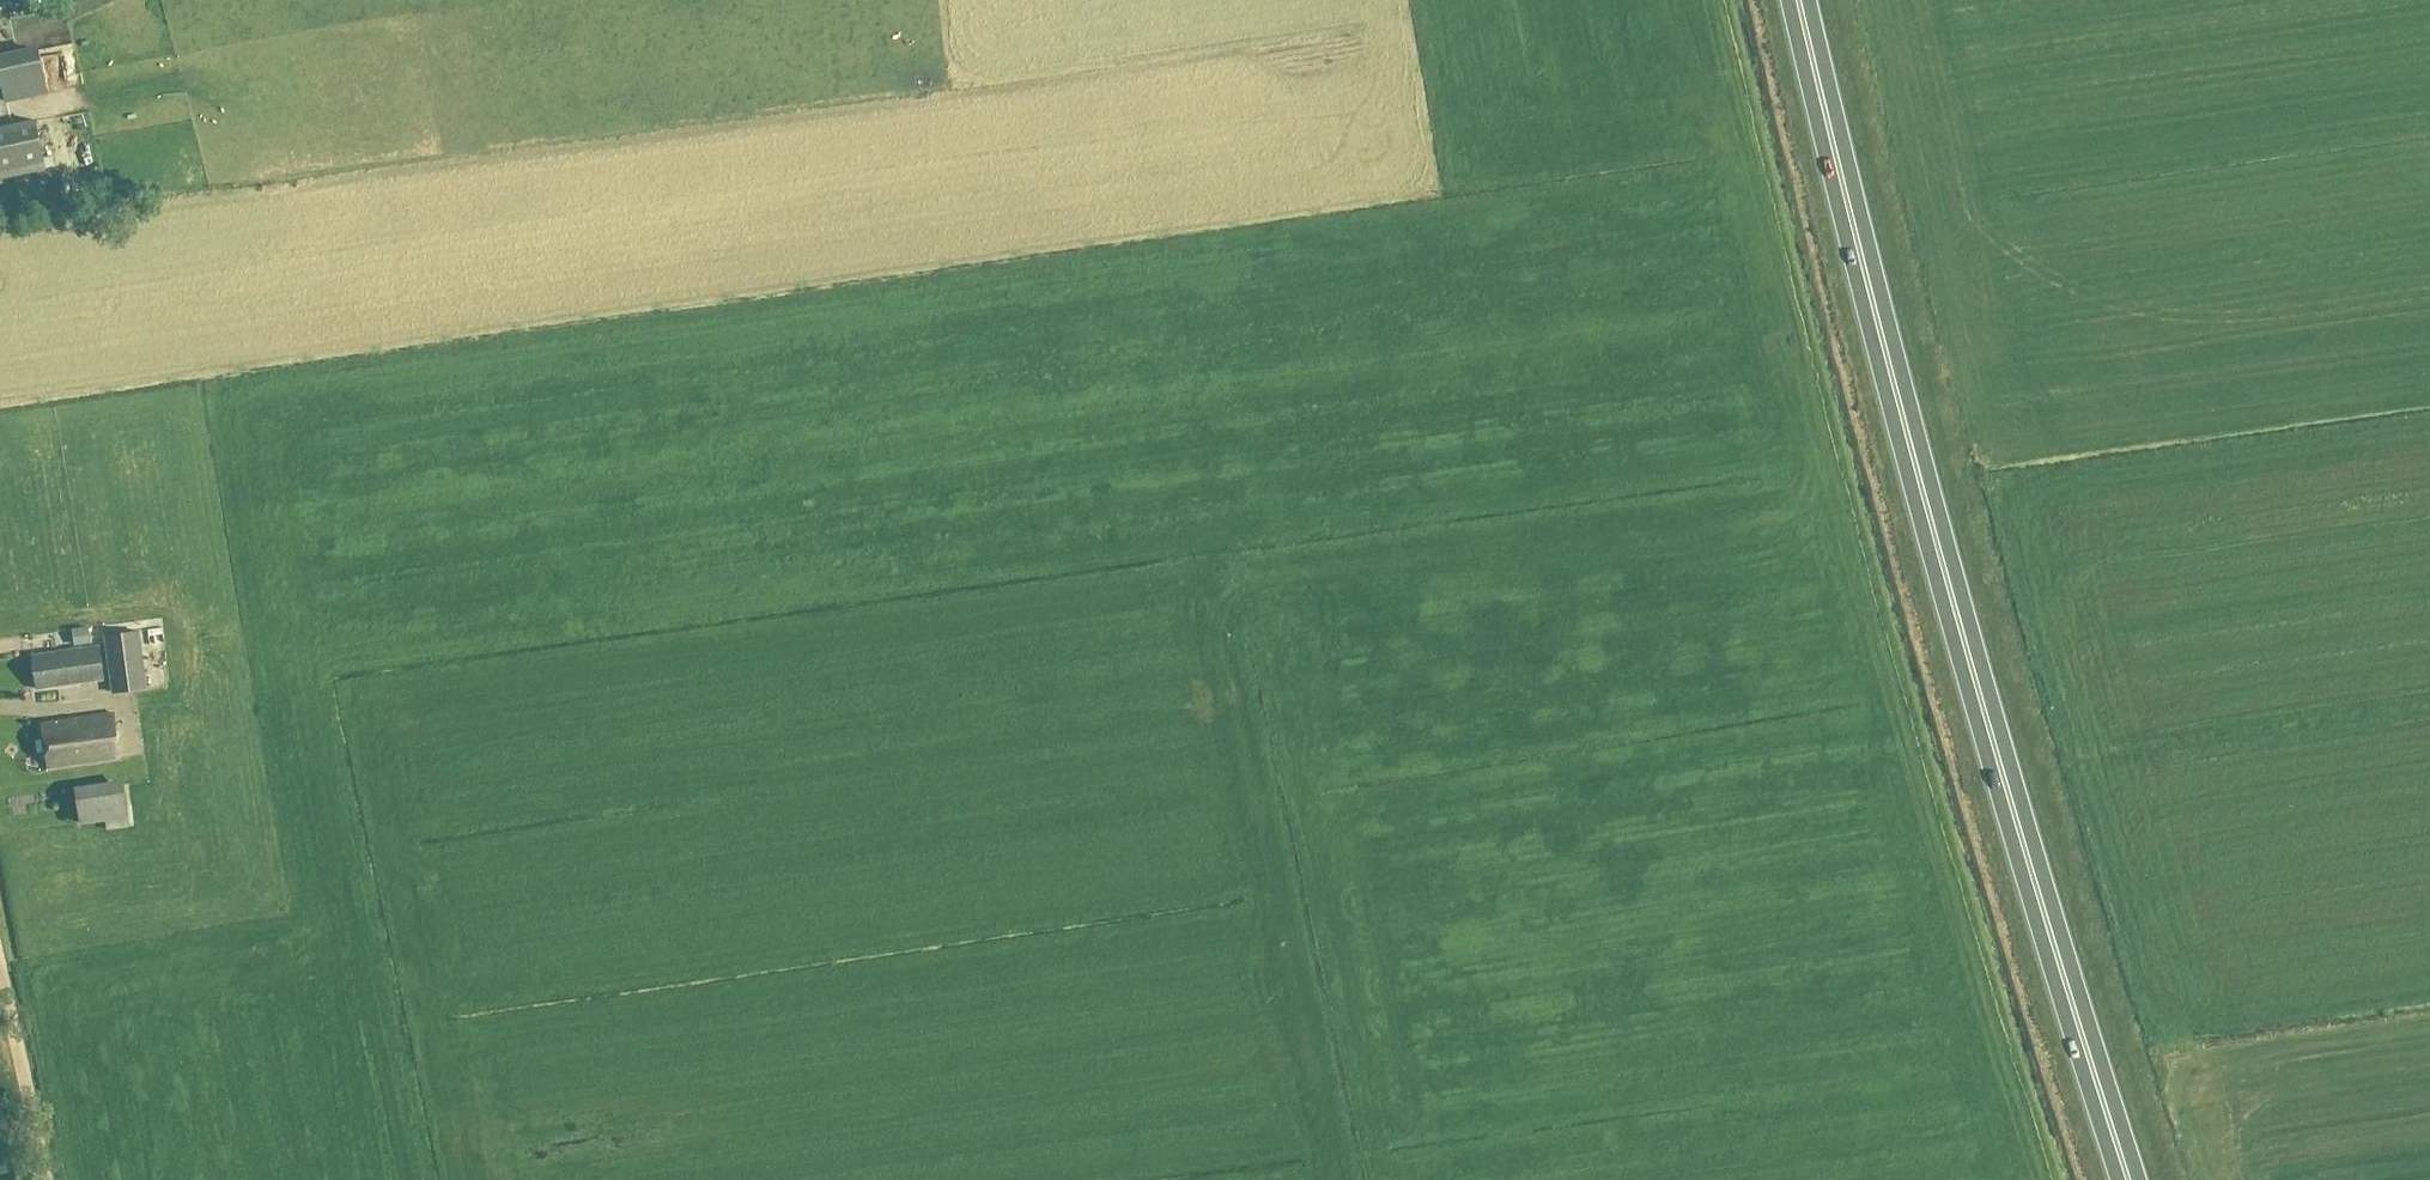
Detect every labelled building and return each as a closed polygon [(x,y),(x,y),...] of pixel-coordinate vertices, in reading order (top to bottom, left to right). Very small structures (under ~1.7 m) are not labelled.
[(0,55),(0,82),(4,100),(48,90),(38,47),(0,55)] [(45,169),(34,119),(0,127),(0,179),(45,169)] [(144,688),(135,631),(102,637),(111,694),(144,688)] [(66,638),(38,642),(40,651),(67,647),(66,638)] [(104,680),(99,647),(32,657),(37,690),(104,680)] [(113,714),(42,725),(49,768),(120,757),(113,714)] [(127,783),(78,786),(80,819),(129,815),(127,783)]
